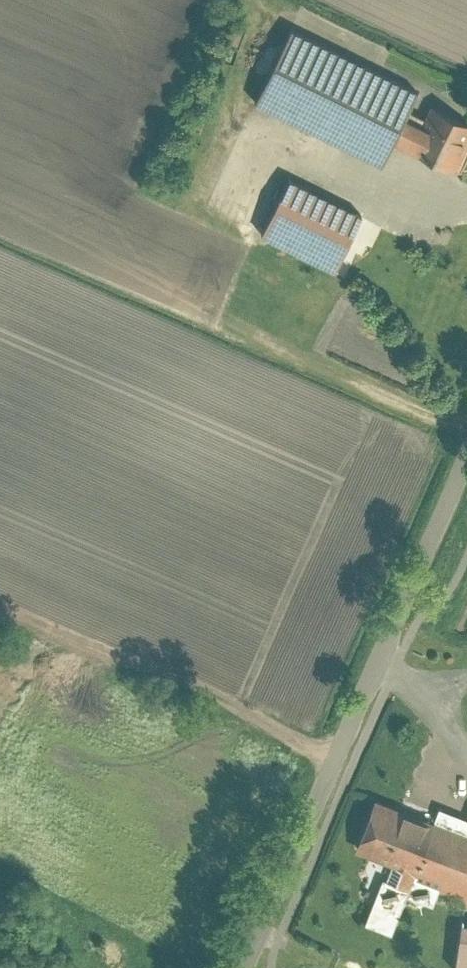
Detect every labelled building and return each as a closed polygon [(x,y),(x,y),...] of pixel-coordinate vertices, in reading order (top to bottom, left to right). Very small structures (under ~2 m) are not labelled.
[(297,37),(265,105),(391,164),(400,146),(466,177),(466,115),(297,37)] [(283,175),(256,232),(336,269),(363,212),(283,175)] [(466,900),(466,896),(466,818),(466,819),(438,810),(434,824),(367,803),(351,855),(387,866),(369,922),(396,930),(411,883),(466,900)]
